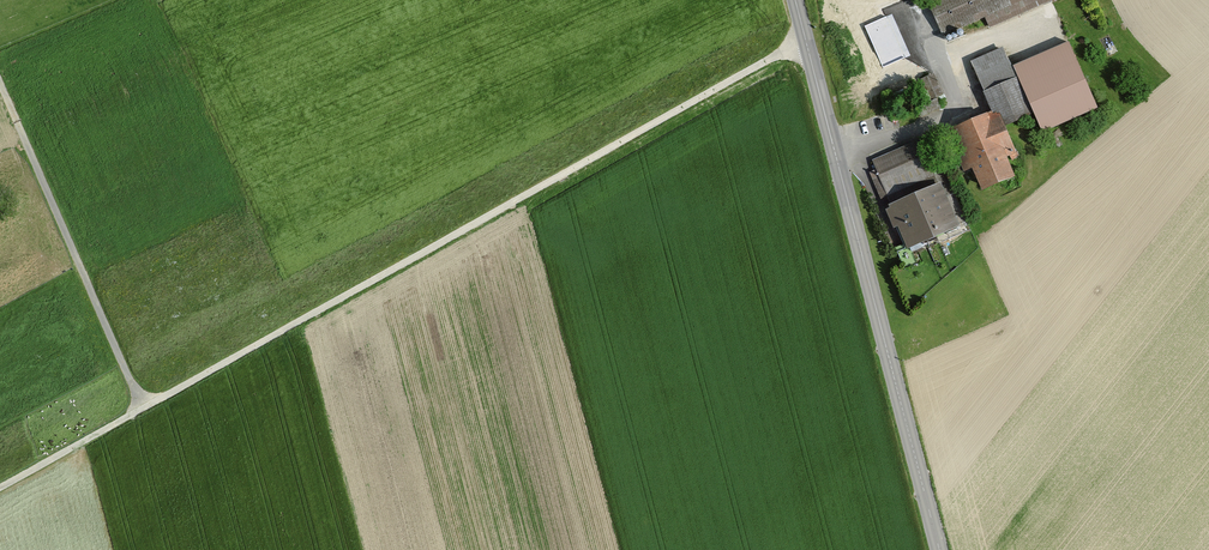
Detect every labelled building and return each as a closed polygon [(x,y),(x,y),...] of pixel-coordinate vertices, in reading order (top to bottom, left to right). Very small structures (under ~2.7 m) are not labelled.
[(940,36),(985,16),(990,26),(1050,0),(924,0),(940,36)] [(1069,42),(1013,65),(1041,131),(1096,108),(1069,42)] [(1001,45),(966,61),(988,110),(943,130),(962,174),(972,170),(980,190),(1012,176),(1004,157),(1016,153),(1004,126),(1032,114),(1001,45)] [(961,226),(924,136),(868,159),(904,249),(961,226)]
